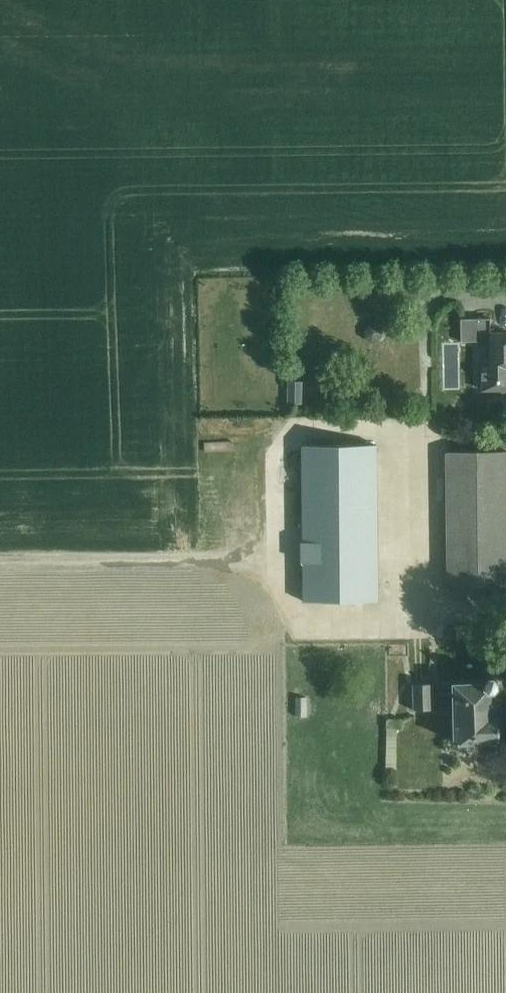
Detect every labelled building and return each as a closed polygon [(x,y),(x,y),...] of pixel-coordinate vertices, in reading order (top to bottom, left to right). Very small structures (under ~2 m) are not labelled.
[(490,332),(490,316),(462,317),(463,340),(490,340),(491,366),(484,366),(485,390),(505,389),(505,332),(490,332)] [(369,326),(366,332),(368,339),(374,342),(380,340),(384,334),(382,328),(376,324),(369,326)] [(302,383),(289,382),(289,401),(302,401),(302,383)] [(305,602),(379,601),(377,444),(303,445),(305,602)] [(505,590),(505,453),(505,448),(445,450),(449,591),(505,590)] [(453,700),(454,741),(498,740),(498,713),(493,713),(493,690),(497,690),(497,678),(484,678),(484,682),(453,683),(453,691),(434,691),(433,682),(411,683),(412,707),(433,707),(433,700),(453,700)] [(299,695),(298,716),(307,716),(308,696),(299,695)] [(388,722),(388,732),(398,732),(402,732),(403,722),(388,722)]
